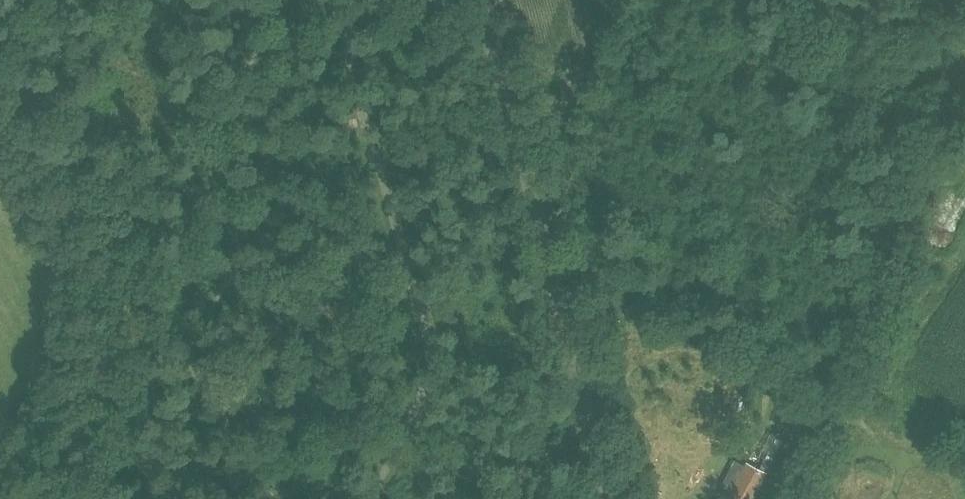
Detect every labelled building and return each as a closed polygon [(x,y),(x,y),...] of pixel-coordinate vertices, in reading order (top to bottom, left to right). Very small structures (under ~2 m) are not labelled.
[(748,465),(730,498),(755,498),(769,473),(749,463),(748,464),(748,465)]
